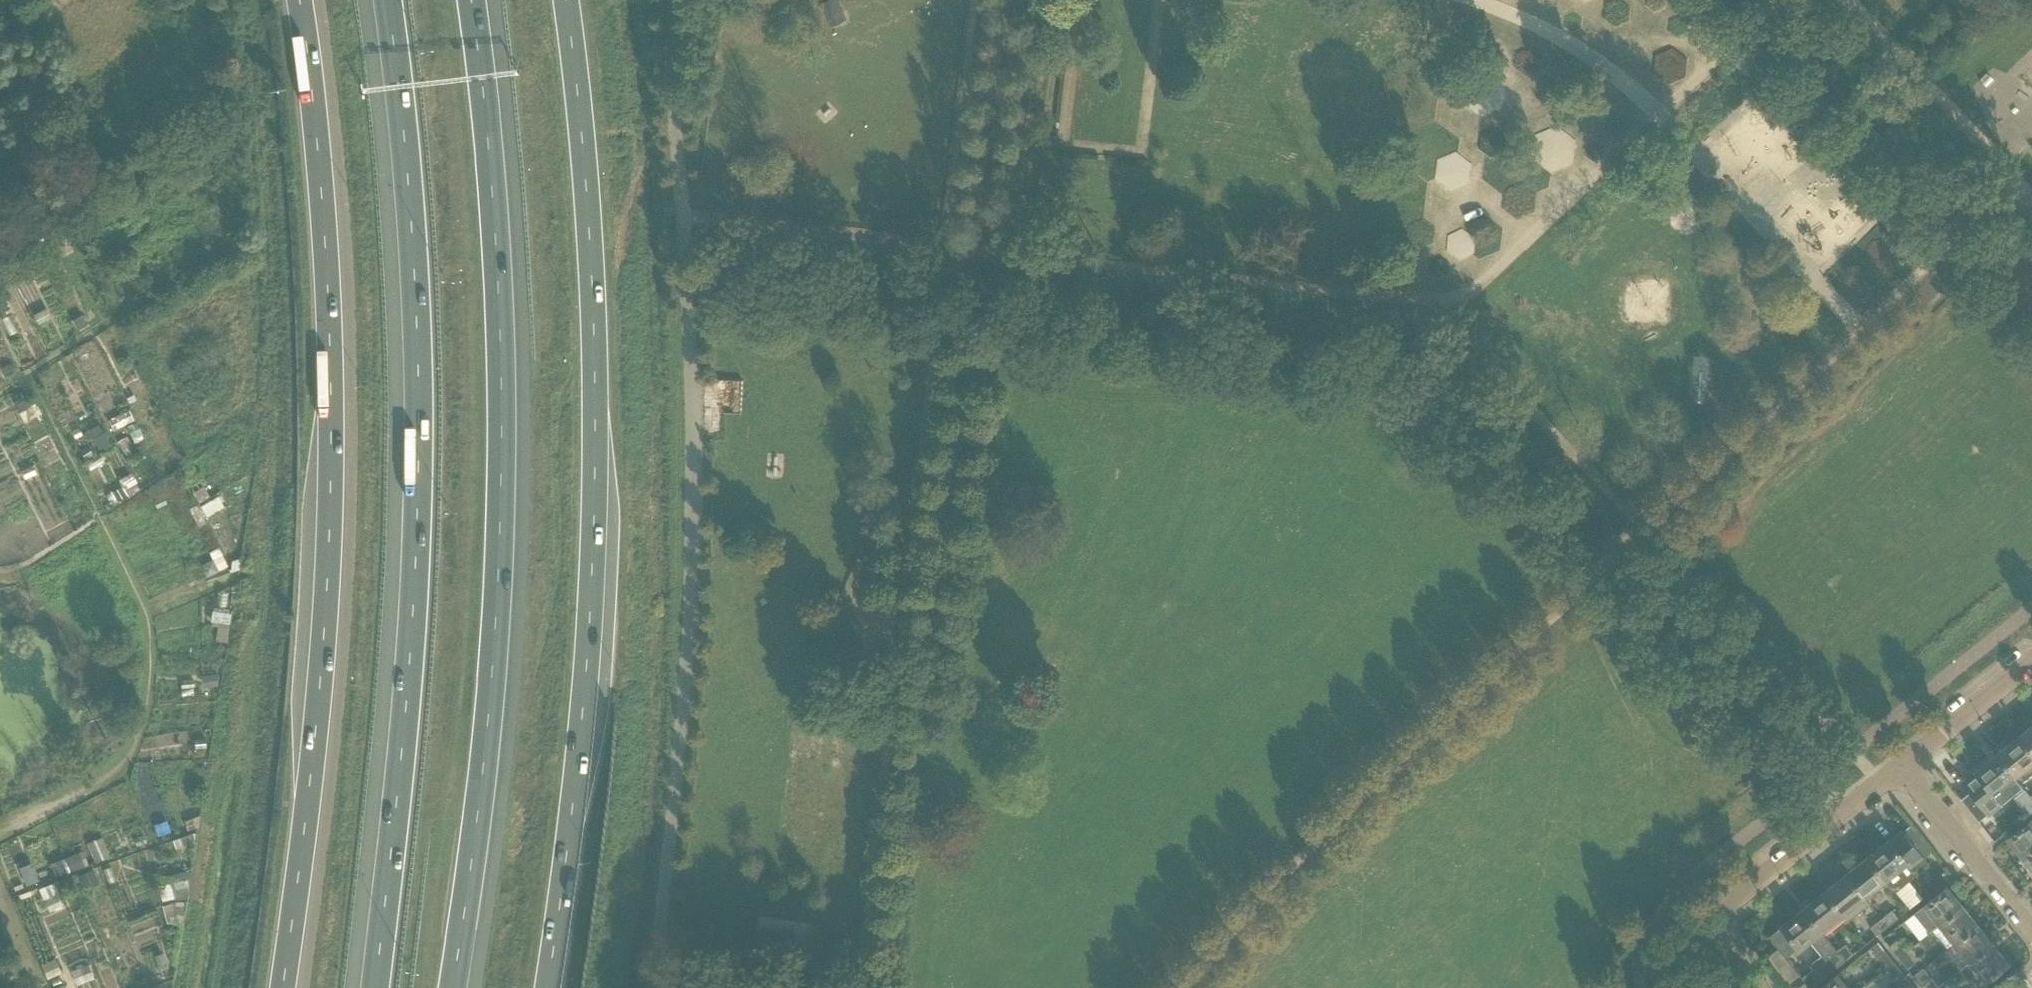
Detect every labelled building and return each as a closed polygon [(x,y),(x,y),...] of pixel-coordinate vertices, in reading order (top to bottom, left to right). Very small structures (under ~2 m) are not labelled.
[(846,20),(837,0),(827,0),(820,3),(832,27),(846,20)] [(220,640),(231,640),(233,609),(216,608),(215,626),(221,627),(220,640)] [(2018,736),(2031,754),(2031,727),(2020,737),(2019,736),(2018,736)] [(1997,754),(2015,777),(2020,783),(2031,774),(2031,754),(2018,736),(2018,737),(2019,738),(1998,754),(1997,753),(1997,754)] [(1970,791),(1961,799),(1963,802),(1970,810),(1979,822),(2023,786),(2020,783),(2015,777),(1997,754),(1996,754),(1997,755),(1977,771),(1976,770),(1975,771),(1976,772),(1970,777),(1963,782),(1966,786),(1970,791)] [(2031,796),(2025,789),(2014,798),(2028,815),(2031,811),(2031,798),(2031,796)] [(2023,858),(2031,851),(2031,823),(2031,822),(2031,821),(2031,820),(2008,838),(2009,839),(2010,838),(2024,857),(2023,858)] [(1868,857),(1867,857),(1885,879),(1896,892),(1930,864),(1903,830),(1890,840),(1890,839),(1888,840),(1889,841),(1869,858),(1868,857)] [(2023,858),(2024,858),(2025,857),(2031,867),(2031,851),(2023,858)] [(1847,874),(1846,874),(1864,896),(1885,879),(1867,857),(1867,858),(1868,859),(1847,875),(1847,874)] [(1825,891),(1842,913),(1848,920),(1870,903),(1864,896),(1846,874),(1846,875),(1847,876),(1826,892),(1825,891)] [(1917,910),(1914,913),(1929,932),(1932,930),(1962,906),(1961,906),(1946,888),(1947,888),(1947,887),(1931,899),(1917,910)] [(1804,908),(1803,908),(1821,930),(1842,913),(1825,891),(1824,892),(1825,893),(1804,909),(1804,908)] [(1947,949),(1955,943),(1977,925),(1976,925),(1962,907),(1963,907),(1962,906),(1932,930),(1947,949)] [(1821,930),(1803,908),(1803,909),(1804,909),(1783,926),(1782,925),(1782,926),(1782,927),(1771,936),(1770,935),(1769,936),(1786,958),(1799,947),(1800,949),(1801,948),(1800,947),(1810,939),(1819,951),(1830,942),(1821,930)] [(1891,911),(1882,919),(1888,927),(1898,919),(1898,918),(1892,910),(1891,911)] [(1882,919),(1870,928),(1877,936),(1888,927),(1882,919)] [(1953,960),(1961,969),(1992,944),(1991,944),(1977,926),(1978,925),(1977,925),(1955,943),(1963,952),(1953,960)] [(1897,941),(1889,947),(1897,957),(1905,951),(1897,941)] [(1802,979),(1810,987),(1812,987),(1845,961),(1837,951),(1830,942),(1819,951),(1822,955),(1811,964),(1815,969),(1802,979)] [(1846,944),(1837,951),(1845,961),(1854,954),(1846,944)] [(1992,944),(1961,969),(1968,978),(1977,971),(1985,980),(1984,981),(1985,982),(2008,963),(2007,962),(2006,963),(1992,945),(1993,944),(1992,944)] [(1885,950),(1877,956),(1885,968),(1893,962),(1894,962),(1885,950)] [(1905,951),(1897,957),(1907,969),(1914,962),(1905,951)] [(1893,962),(1885,968),(1893,979),(1902,972),(1894,962),(1893,962)] [(1913,976),(1921,987),(1922,987),(1938,987),(1931,979),(1923,968),(1913,976)] [(1837,976),(1837,975),(1820,987),(1846,987),(1837,976)]
